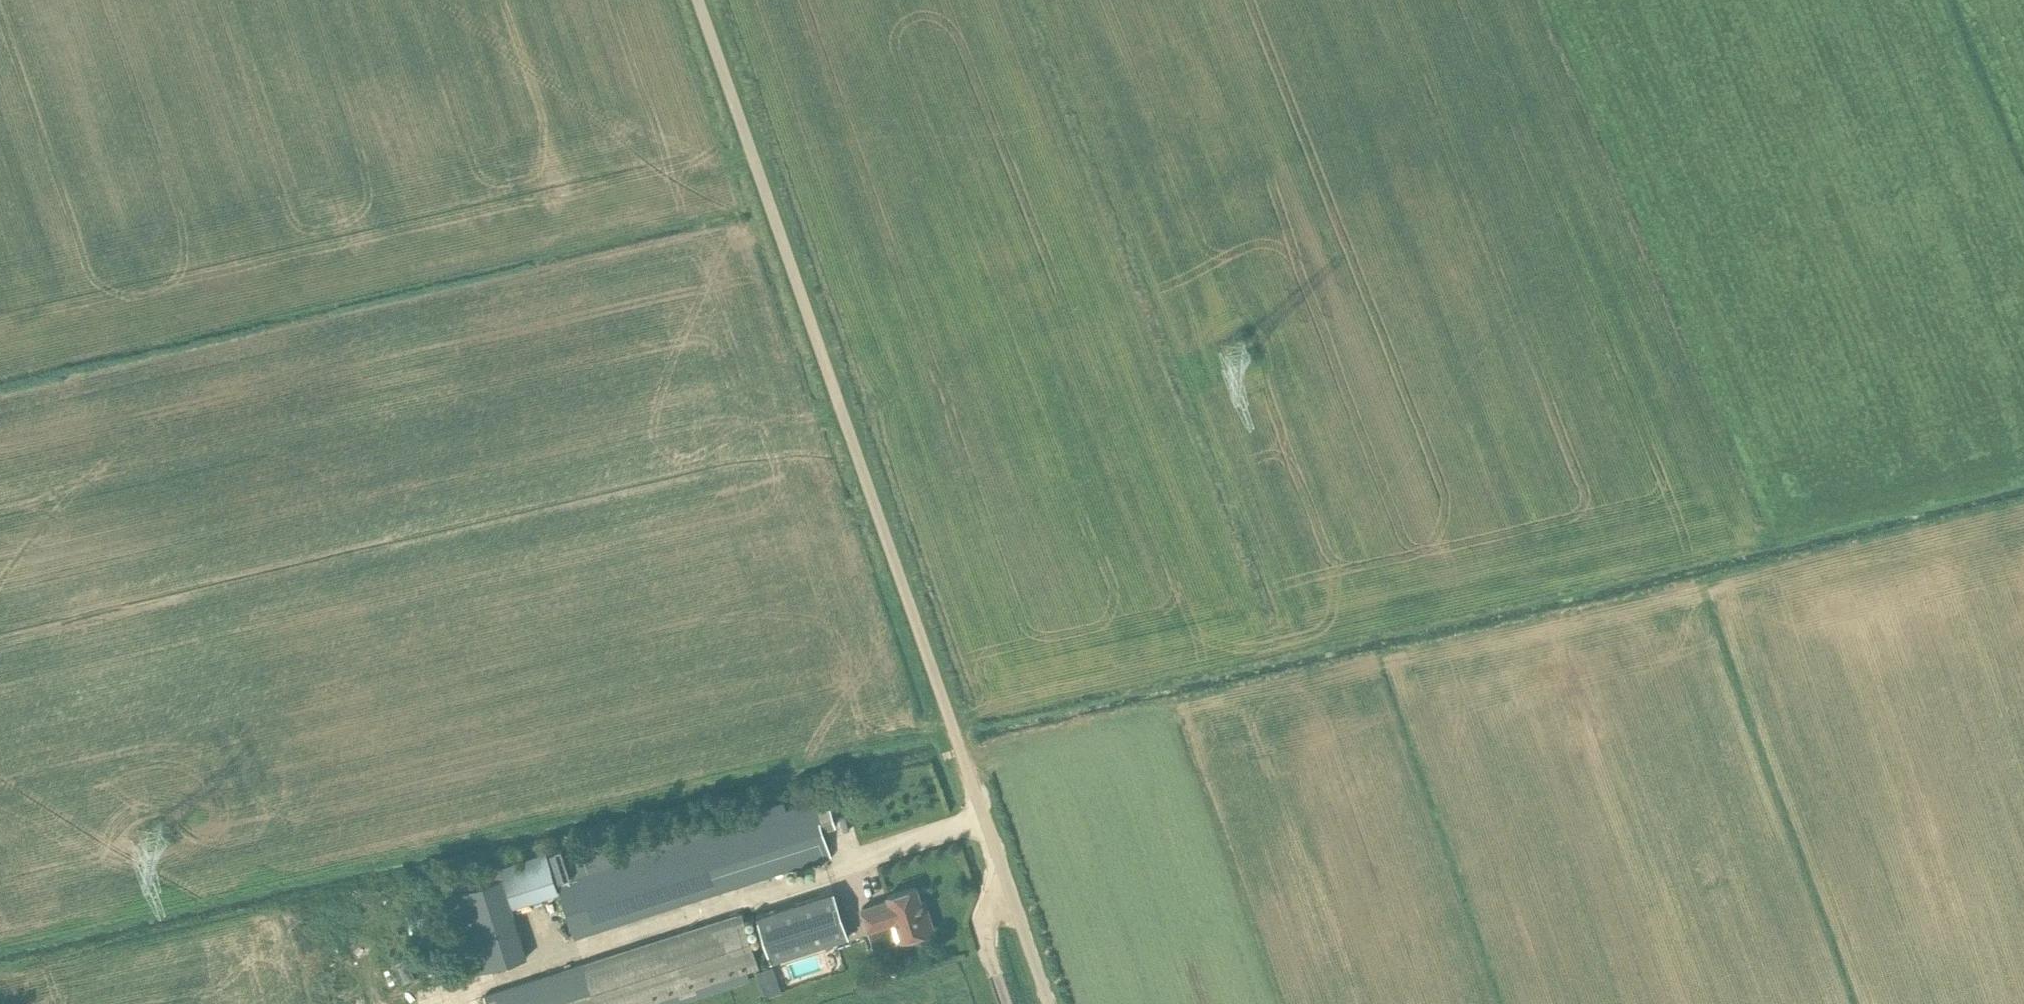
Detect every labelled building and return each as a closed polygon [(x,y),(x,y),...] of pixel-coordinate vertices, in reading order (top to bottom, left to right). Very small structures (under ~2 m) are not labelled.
[(827,797),(814,801),(823,828),(836,824),(827,797)] [(831,855),(823,828),(814,801),(557,883),(559,890),(574,937),(831,855)] [(499,869),(502,877),(511,906),(559,890),(557,883),(548,854),(499,869)] [(502,877),(453,892),(478,972),(527,957),(511,906),(502,877)] [(845,934),(830,884),(753,909),(769,958),(845,934)] [(889,898),(862,907),(869,929),(896,921),(901,939),(934,928),(928,908),(924,909),(917,886),(887,895),(889,898)] [(748,982),(751,981),(747,970),(759,966),(742,912),(583,964),(485,995),(488,1003),(680,1003),(748,982)] [(768,968),(754,972),(762,997),(776,992),(768,968)]
